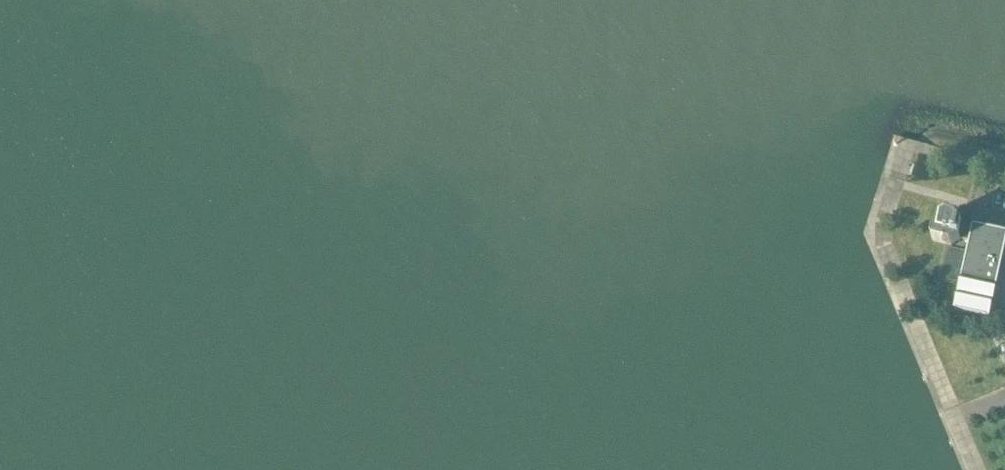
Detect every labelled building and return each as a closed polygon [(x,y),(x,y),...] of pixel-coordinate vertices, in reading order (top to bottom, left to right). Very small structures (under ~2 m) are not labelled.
[(995,230),(973,225),(973,227),(962,225),(962,223),(960,223),(958,219),(958,217),(945,214),(945,216),(941,219),(939,218),(936,231),(935,233),(933,234),(932,240),(933,242),(947,245),(949,246),(951,247),(956,242),(956,241),(959,242),(960,240),(970,242),(961,281),(954,310),(990,317),(1004,250),(1004,246),(1004,232),(995,230)]
